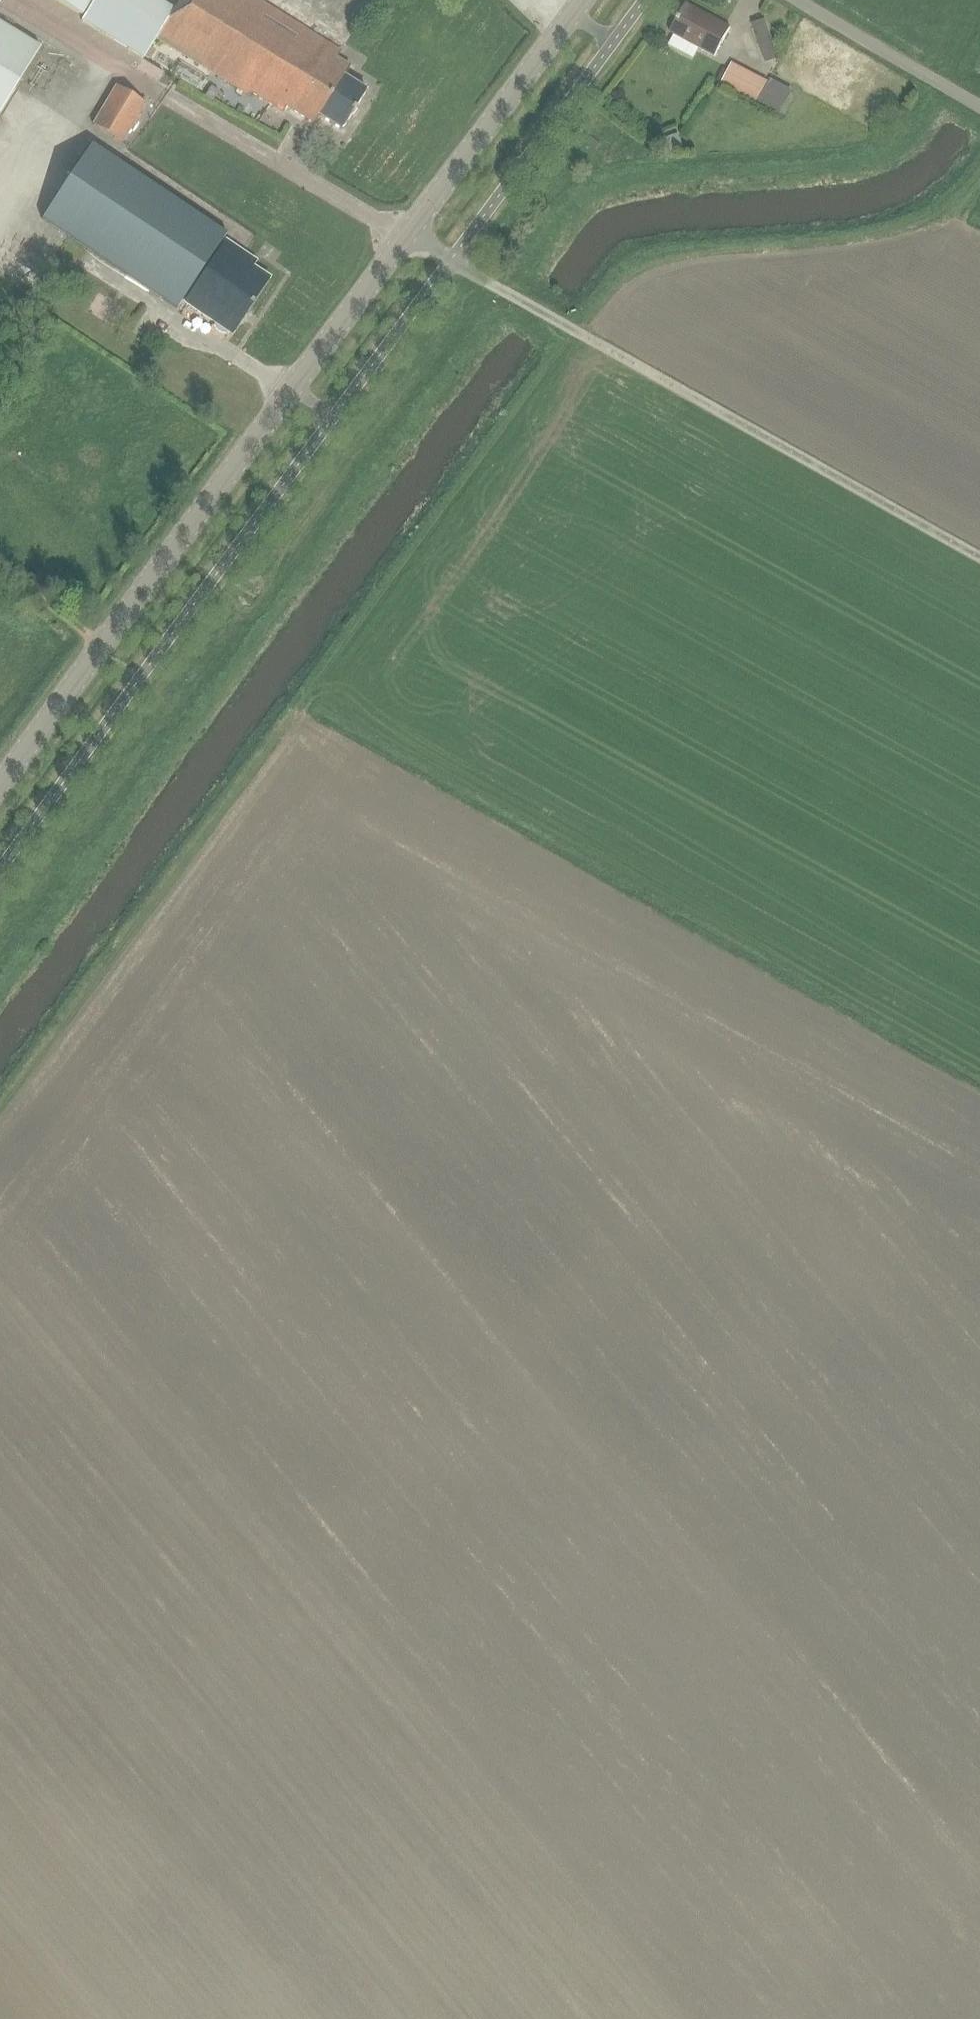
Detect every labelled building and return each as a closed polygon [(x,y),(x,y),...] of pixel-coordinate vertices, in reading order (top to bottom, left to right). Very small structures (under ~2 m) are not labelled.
[(82,17),(92,0),(53,0),(82,17)] [(175,12),(155,0),(96,0),(83,21),(145,60),(158,40),(175,12)] [(348,68),(335,60),(340,51),(258,0),(183,0),(175,12),(158,40),(249,97),(251,93),(283,113),(287,107),(318,127),(322,121),(341,133),(366,93),(345,80),(352,70),(348,68)] [(713,58),(729,30),(685,5),(669,33),(713,58)] [(760,60),(775,57),(767,17),(752,20),(760,60)] [(42,51),(0,26),(0,119),(42,51)] [(755,102),(766,82),(731,62),(720,83),(755,102)] [(766,82),(755,102),(778,115),(791,91),(768,78),(766,82)] [(145,105),(116,88),(93,126),(122,144),(145,105)] [(212,102),(218,92),(211,88),(205,98),(212,102)] [(678,134),(665,139),(671,153),(683,148),(678,134)] [(590,137),(585,143),(596,151),(601,145),(590,137)] [(42,219),(176,309),(226,233),(92,144),(42,219)] [(184,311),(187,306),(213,323),(212,325),(212,328),(214,331),(216,333),(219,335),(222,335),(226,335),(227,333),(231,336),(238,325),(239,326),(265,287),(264,287),(270,277),(247,262),(251,256),(236,247),(239,243),(227,235),(179,307),(184,311)]
